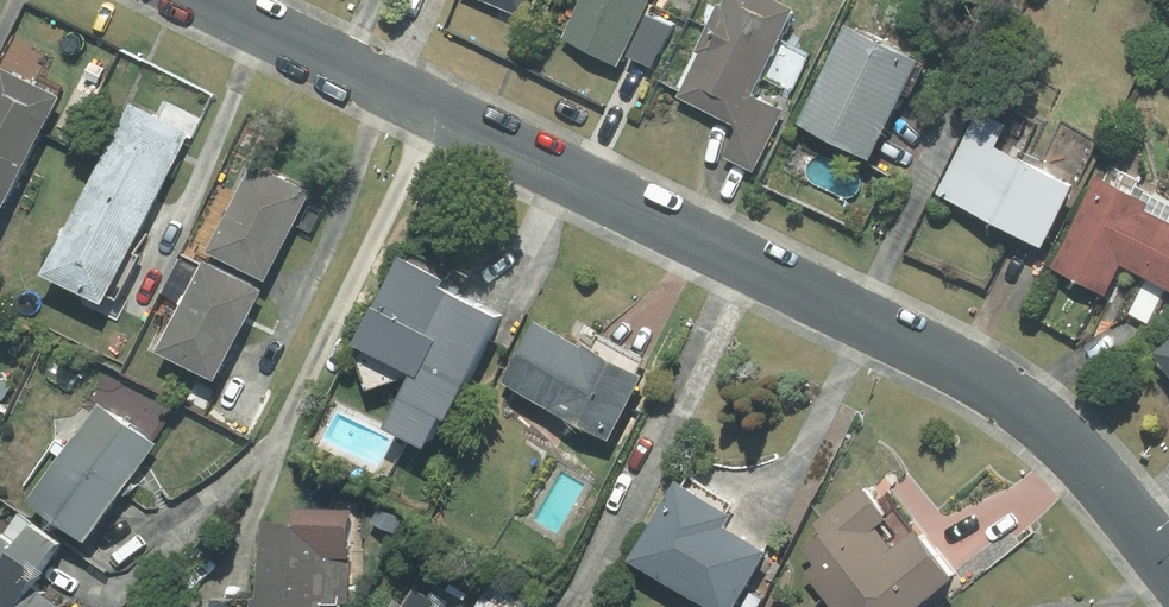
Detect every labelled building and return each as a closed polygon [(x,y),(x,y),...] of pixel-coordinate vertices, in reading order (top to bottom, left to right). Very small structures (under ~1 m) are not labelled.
[(540,0),(496,0),(533,16),(540,0)] [(661,0),(586,0),(571,31),(632,60),(661,0)] [(804,6),(792,0),(732,0),(686,96),(745,125),(730,156),(764,172),(794,109),(761,94),(804,6)] [(887,161),(935,56),(853,19),(805,124),(887,161)] [(14,61),(0,91),(0,201),(18,209),(74,90),(14,61)] [(1008,145),(1026,108),(991,92),(945,191),(1058,244),(1087,182),(1008,145)] [(122,302),(204,126),(139,96),(57,271),(122,302)] [(319,185),(260,159),(174,348),(232,375),(319,185)] [(1159,204),(1164,194),(1107,166),(1058,269),(1115,296),(1131,262),(1168,280),(1168,208),(1159,204)] [(406,424),(450,445),(512,311),(456,285),(463,271),(417,250),(376,337),(434,364),(406,424)] [(545,314),(511,382),(624,439),(658,372),(545,314)] [(40,496),(101,536),(164,441),(102,401),(40,496)] [(749,509),(685,473),(639,553),(734,606),(748,606),(782,547),(740,524),(749,509)] [(876,478),(826,521),(831,527),(815,541),(829,558),(811,573),(840,606),(930,606),(971,572),(931,524),(909,542),(892,522),(904,511),(876,478)] [(82,535),(23,502),(0,542),(0,606),(76,606),(78,604),(51,589),(82,535)] [(270,606),(337,606),(338,605),(360,605),(363,524),(274,520),(270,606)] [(415,587),(405,606),(456,606),(415,587)]
